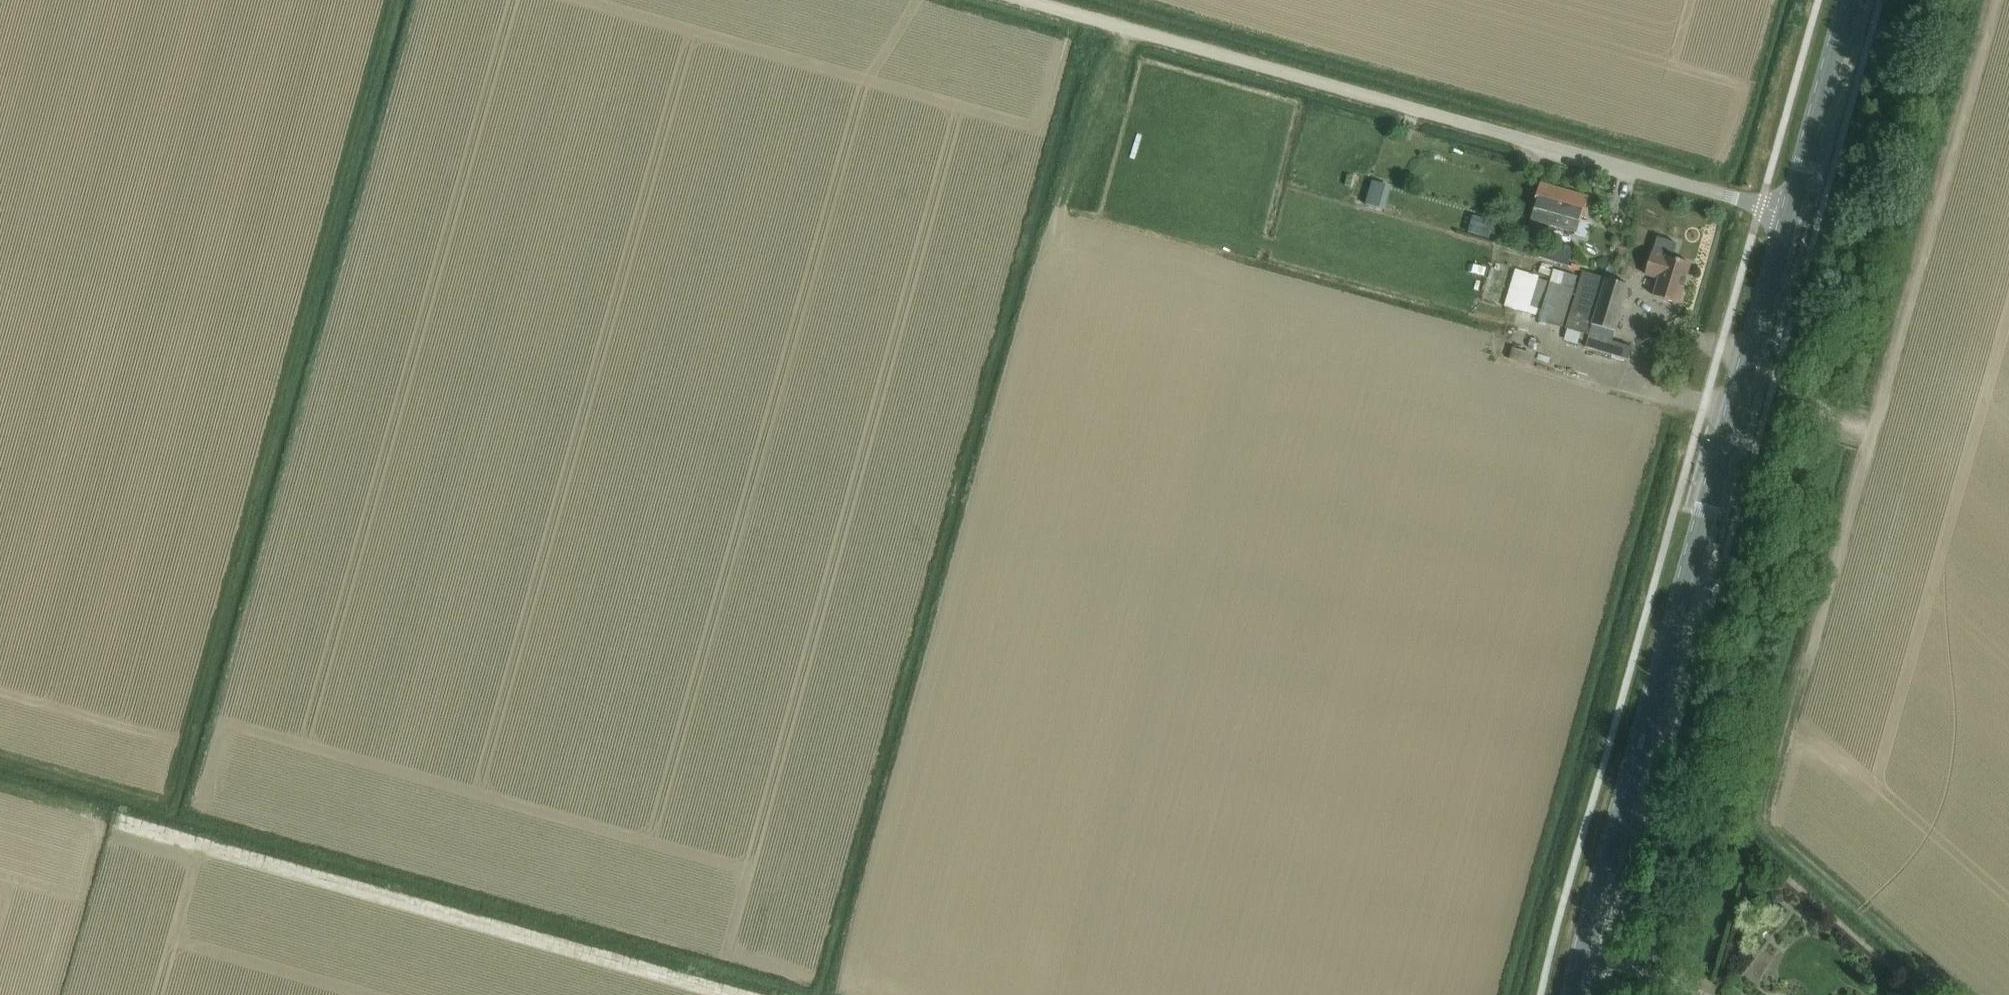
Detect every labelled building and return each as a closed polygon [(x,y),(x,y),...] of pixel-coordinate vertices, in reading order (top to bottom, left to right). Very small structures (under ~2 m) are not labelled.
[(1389,206),(1396,182),(1382,178),(1375,201),(1389,206)] [(1530,220),(1574,232),(1574,235),(1585,238),(1590,222),(1580,219),(1587,197),(1541,183),(1530,220)] [(1490,243),(1493,229),(1470,224),(1467,238),(1490,243)] [(1678,303),(1690,263),(1651,251),(1644,275),(1658,279),(1653,295),(1678,303)] [(1561,328),(1576,276),(1552,269),(1549,282),(1536,278),(1528,304),(1541,308),(1537,321),(1561,328)] [(1589,334),(1592,324),(1606,278),(1582,271),(1565,327),(1589,334)] [(1630,358),(1633,347),(1611,341),(1628,284),(1606,278),(1592,324),(1589,334),(1586,345),(1630,358)]
